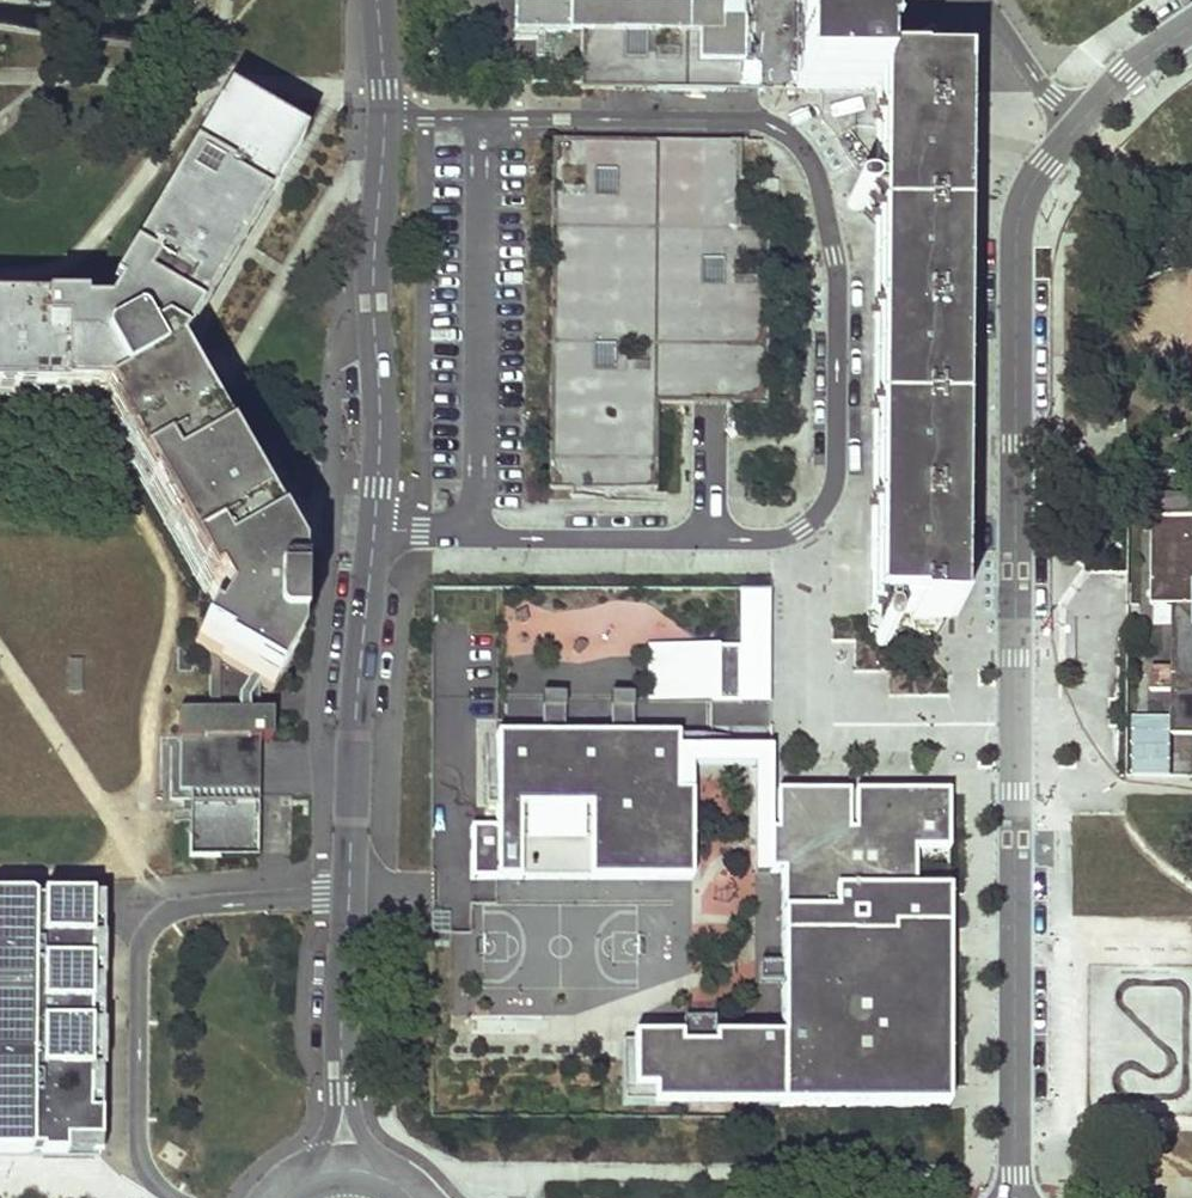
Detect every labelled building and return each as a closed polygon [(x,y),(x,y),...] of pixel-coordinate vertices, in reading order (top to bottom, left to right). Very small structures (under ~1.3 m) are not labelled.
[(797,0),(512,0),(512,30),(580,30),(580,89),(670,89),(762,90),(797,90),(797,0)] [(797,90),(876,92),(876,72),(877,0),(797,0),(797,90)] [(954,377),(961,378),(964,379),(966,379),(971,376),(973,373),(974,369),(972,363),(970,361),(966,360),(961,359),(954,362),(955,239),(955,92),(956,45),(936,45),(929,32),(920,38),(911,46),(899,72),(888,72),(876,72),(876,92),(872,615),(871,635),(873,634),(876,645),(877,646),(879,647),(882,647),(885,646),(887,645),(889,638),(893,640),(893,639),(894,638),(897,636),(899,636),(901,635),(905,635),(907,635),(927,652),(947,619),(952,619),(953,474),(959,475),(962,476),(965,476),(969,473),(971,470),(972,466),(971,460),(968,458),(964,457),(959,456),(953,458),(954,377)] [(291,574),(172,362),(298,146),(228,105),(103,321),(0,319),(0,401),(97,402),(217,613),(197,647),(207,652),(257,682),(269,690),(292,658),(291,574)] [(739,180),(739,142),(670,139),(550,138),(548,490),(601,490),(621,491),(656,491),(657,405),(711,405),(763,406),(764,227),(739,227),(739,180)] [(1153,491),(1152,604),(1174,604),(1174,666),(1152,667),(1151,689),(1174,689),(1174,715),(1174,733),(1191,733),(1191,492),(1153,491)] [(771,702),(771,588),(738,588),(738,644),(646,644),(646,702),(771,702)] [(257,682),(207,652),(207,712),(176,712),(175,739),(177,739),(177,790),(188,790),(188,856),(255,857),(256,739),(269,739),(269,712),(256,712),(257,682)] [(606,697),(607,733),(634,733),(633,696),(606,697)] [(542,734),(565,734),(564,697),(541,698),(542,734)] [(654,734),(682,735),(684,703),(655,702),(654,734)] [(1174,733),(1174,715),(1136,715),(1136,773),(1174,774),(1174,733)] [(484,826),(470,827),(470,879),(691,878),(690,792),(676,792),(676,735),(484,735),(484,826)] [(771,821),(756,820),(756,871),(783,871),(783,1038),(621,1037),(621,1106),(946,1107),(946,791),(771,791),(771,821)] [(99,1157),(102,899),(0,898),(0,1156),(99,1157)] [(760,966),(758,986),(780,987),(781,968),(760,966)]
